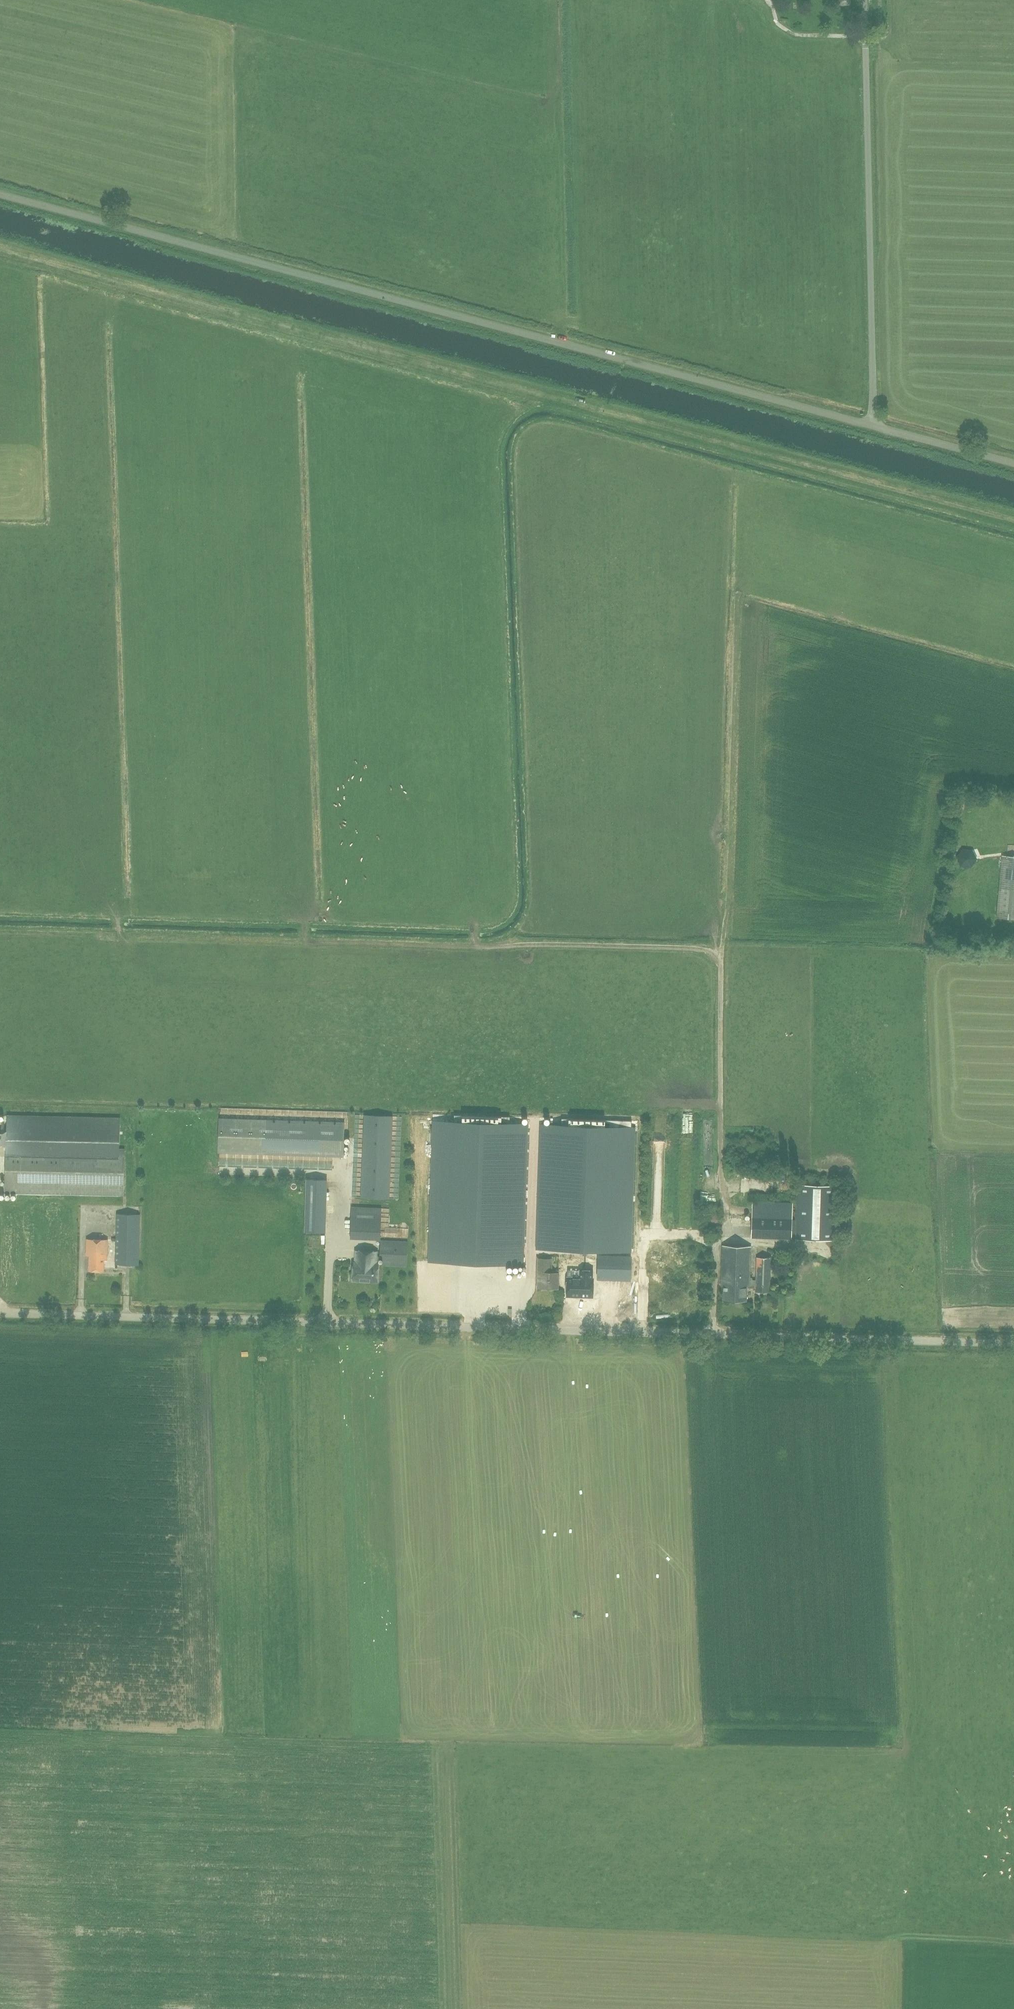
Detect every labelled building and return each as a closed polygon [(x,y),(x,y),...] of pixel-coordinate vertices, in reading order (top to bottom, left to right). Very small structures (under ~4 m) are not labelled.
[(971,851),(960,850),(955,859),(960,867),(970,868),(976,860),(971,851)] [(1000,882),(997,918),(1013,919),(1013,857),(1002,856),(1000,882)] [(430,1124),(433,1124),(431,1188),(428,1188),(428,1194),(430,1194),(428,1258),(426,1258),(426,1262),(523,1265),(524,1247),(526,1247),(530,1124),(520,1124),(520,1117),(433,1114),(433,1121),(430,1121),(430,1124)] [(390,1198),(393,1116),(365,1115),(361,1197),(390,1198)] [(6,1131),(3,1133),(0,1133),(0,1145),(2,1145),(6,1146),(5,1193),(123,1195),(124,1149),(119,1149),(120,1118),(7,1116),(6,1131)] [(266,1119),(220,1118),(219,1152),(342,1156),(343,1122),(266,1119)] [(540,1125),(536,1249),(633,1252),(637,1121),(548,1118),(548,1125),(540,1125)] [(658,1177),(659,1188),(667,1187),(665,1175),(658,1177)] [(311,1181),(311,1192),(330,1192),(330,1181),(311,1181)] [(795,1239),(835,1240),(837,1186),(797,1185),(796,1220),(792,1220),(792,1203),(752,1202),(751,1237),(791,1239),(791,1238),(795,1238),(795,1239)] [(319,1199),(319,1213),(335,1214),(335,1207),(328,1207),(328,1199),(319,1199)] [(380,1237),(381,1208),(351,1207),(351,1236),(380,1237)] [(140,1215),(117,1214),(116,1258),(115,1264),(139,1265),(140,1215)] [(311,1249),(332,1248),(331,1221),(310,1222),(311,1249)] [(108,1240),(87,1239),(86,1256),(89,1256),(89,1271),(104,1271),(104,1260),(107,1260),(108,1240)] [(411,1248),(407,1248),(408,1242),(380,1240),(379,1259),(383,1259),(382,1266),(406,1267),(407,1258),(411,1258),(411,1248)] [(769,1292),(770,1258),(756,1258),(756,1280),(751,1280),(751,1277),(750,1277),(751,1247),(722,1246),(721,1285),(724,1285),(723,1300),(746,1301),(747,1288),(755,1288),(755,1291),(769,1292)] [(377,1282),(378,1264),(376,1264),(377,1252),(355,1251),(355,1263),(353,1263),(352,1281),(377,1282)] [(599,1255),(598,1279),(630,1280),(631,1257),(599,1255)] [(539,1286),(559,1288),(562,1269),(542,1266),(539,1286)] [(593,1297),(593,1279),(592,1279),(592,1271),(580,1270),(580,1278),(567,1278),(567,1296),(593,1297)]
